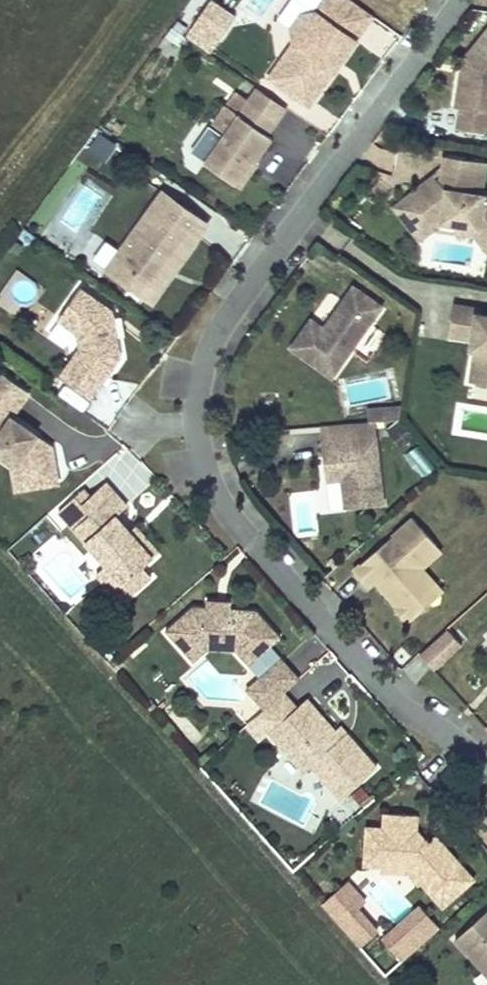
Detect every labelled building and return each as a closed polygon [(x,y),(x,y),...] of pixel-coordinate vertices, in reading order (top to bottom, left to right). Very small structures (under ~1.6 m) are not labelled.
[(341,0),(322,0),(311,16),(306,17),(297,18),(287,33),(287,36),(289,46),(264,82),(303,109),(329,73),(322,68),(328,60),(335,65),(368,19),(341,0)] [(297,18),(306,17),(283,0),(279,0),(265,20),(287,36),(287,33),(297,18)] [(215,43),(232,19),(207,1),(190,26),(215,43)] [(215,43),(190,26),(182,37),(206,55),(215,43)] [(486,32),(458,65),(450,112),(455,114),(452,133),(481,137),(484,118),(486,99),(486,32)] [(335,65),(328,60),(322,68),(329,73),(335,65)] [(272,143),(282,129),(240,99),(230,114),(243,123),(209,170),(238,192),(255,169),(258,170),(276,146),(272,143)] [(473,167),(441,162),(435,188),(423,186),(422,186),(425,190),(418,196),(415,192),(402,202),(418,224),(475,234),(486,250),(486,201),(468,197),(469,190),(473,167)] [(483,169),(473,167),(469,190),(479,192),(483,169)] [(258,170),(255,169),(238,192),(244,196),(260,173),(258,170)] [(425,190),(422,186),(415,192),(418,196),(425,190)] [(402,202),(389,212),(414,244),(429,234),(470,242),(482,258),(486,254),(486,250),(475,234),(418,224),(402,202)] [(107,282),(152,315),(169,291),(160,285),(189,245),(197,251),(208,236),(163,205),(107,282)] [(327,380),(377,310),(348,290),(319,332),(307,323),(286,352),(327,380)] [(122,371),(118,347),(113,348),(111,334),(116,333),(114,323),(81,300),(57,333),(75,347),(78,361),(59,389),(92,413),(122,371)] [(443,341),(471,345),(465,386),(486,390),(486,320),(477,319),(477,314),(449,308),(443,341)] [(0,376),(0,453),(14,463),(8,470),(11,492),(53,484),(48,448),(33,450),(31,439),(33,436),(7,418),(25,394),(0,376)] [(393,422),(394,410),(376,411),(376,423),(393,422)] [(376,423),(376,411),(361,413),(362,424),(370,423),(376,423)] [(362,424),(345,425),(347,445),(372,442),(370,423),(362,424)] [(318,448),(347,445),(345,425),(315,427),(318,448)] [(347,445),(318,448),(322,486),(338,485),(341,514),(379,510),(372,442),(347,445)] [(421,443),(406,450),(419,477),(433,471),(421,443)] [(105,470),(129,500),(154,480),(129,450),(105,470)] [(8,470),(14,463),(0,453),(0,465),(8,470)] [(117,586),(148,559),(124,533),(110,517),(121,508),(101,485),(76,506),(85,516),(69,530),(101,567),(117,586)] [(298,534),(318,530),(314,515),(329,512),(323,487),(289,494),(298,534)] [(432,552),(408,524),(349,576),(362,591),(372,582),(376,587),(372,590),(405,628),(425,610),(416,601),(429,589),(417,575),(415,566),(432,552)] [(148,559),(153,554),(130,528),(124,533),(148,559)] [(432,552),(415,566),(417,575),(437,557),(432,552)] [(117,586),(101,567),(91,576),(107,595),(117,586)] [(438,599),(429,589),(416,601),(425,610),(438,599)] [(198,613),(221,614),(222,607),(198,605),(198,613)] [(221,614),(198,613),(183,612),(156,636),(176,659),(195,643),(201,650),(221,651),(226,656),(250,682),(244,687),(253,697),(245,704),(255,714),(290,684),(261,651),(271,642),(247,616),(221,614)] [(428,672),(456,647),(443,632),(415,657),(428,672)] [(201,650),(195,643),(176,659),(184,668),(199,655),(226,656),(221,651),(201,650)] [(253,697),(244,687),(237,695),(245,704),(253,697)] [(302,710),(264,743),(300,784),(306,778),(336,812),(373,779),(343,744),(336,749),(302,710)] [(417,847),(406,835),(407,820),(375,818),(374,834),(358,833),(356,870),(373,871),(374,864),(400,865),(414,882),(410,885),(432,911),(462,884),(434,850),(429,854),(420,844),(417,847)] [(400,865),(374,864),(373,871),(373,875),(399,877),(408,887),(410,885),(414,882),(400,865)] [(359,904),(366,898),(347,877),(320,901),(359,945),(379,927),(359,904)] [(379,936),(401,960),(439,925),(417,901),(379,936)] [(483,910),(447,943),(474,973),(484,965),(486,968),(486,915),(483,910)] [(484,984),(486,984),(486,968),(484,965),(474,973),(484,984)]
